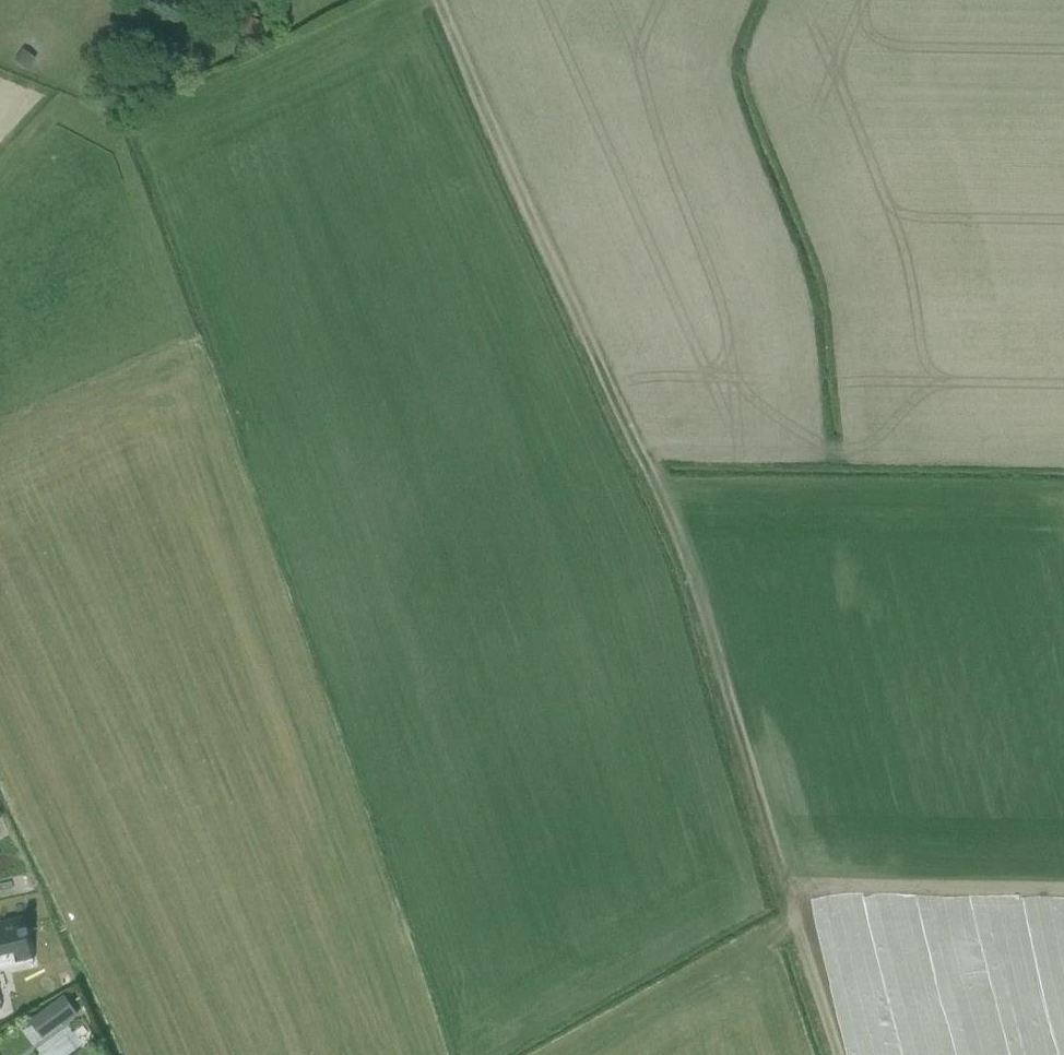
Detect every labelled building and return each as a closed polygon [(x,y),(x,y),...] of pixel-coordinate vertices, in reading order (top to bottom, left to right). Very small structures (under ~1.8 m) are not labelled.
[(240,38),(259,45),(267,25),(248,17),(240,38)] [(26,71),(35,60),(23,51),(14,62),(26,71)] [(15,966),(13,961),(17,960),(14,950),(26,947),(23,935),(27,934),(25,927),(21,928),(19,918),(0,923),(0,969),(15,966)] [(64,997),(30,1021),(42,1037),(63,1022),(64,1023),(76,1014),(64,997)]
